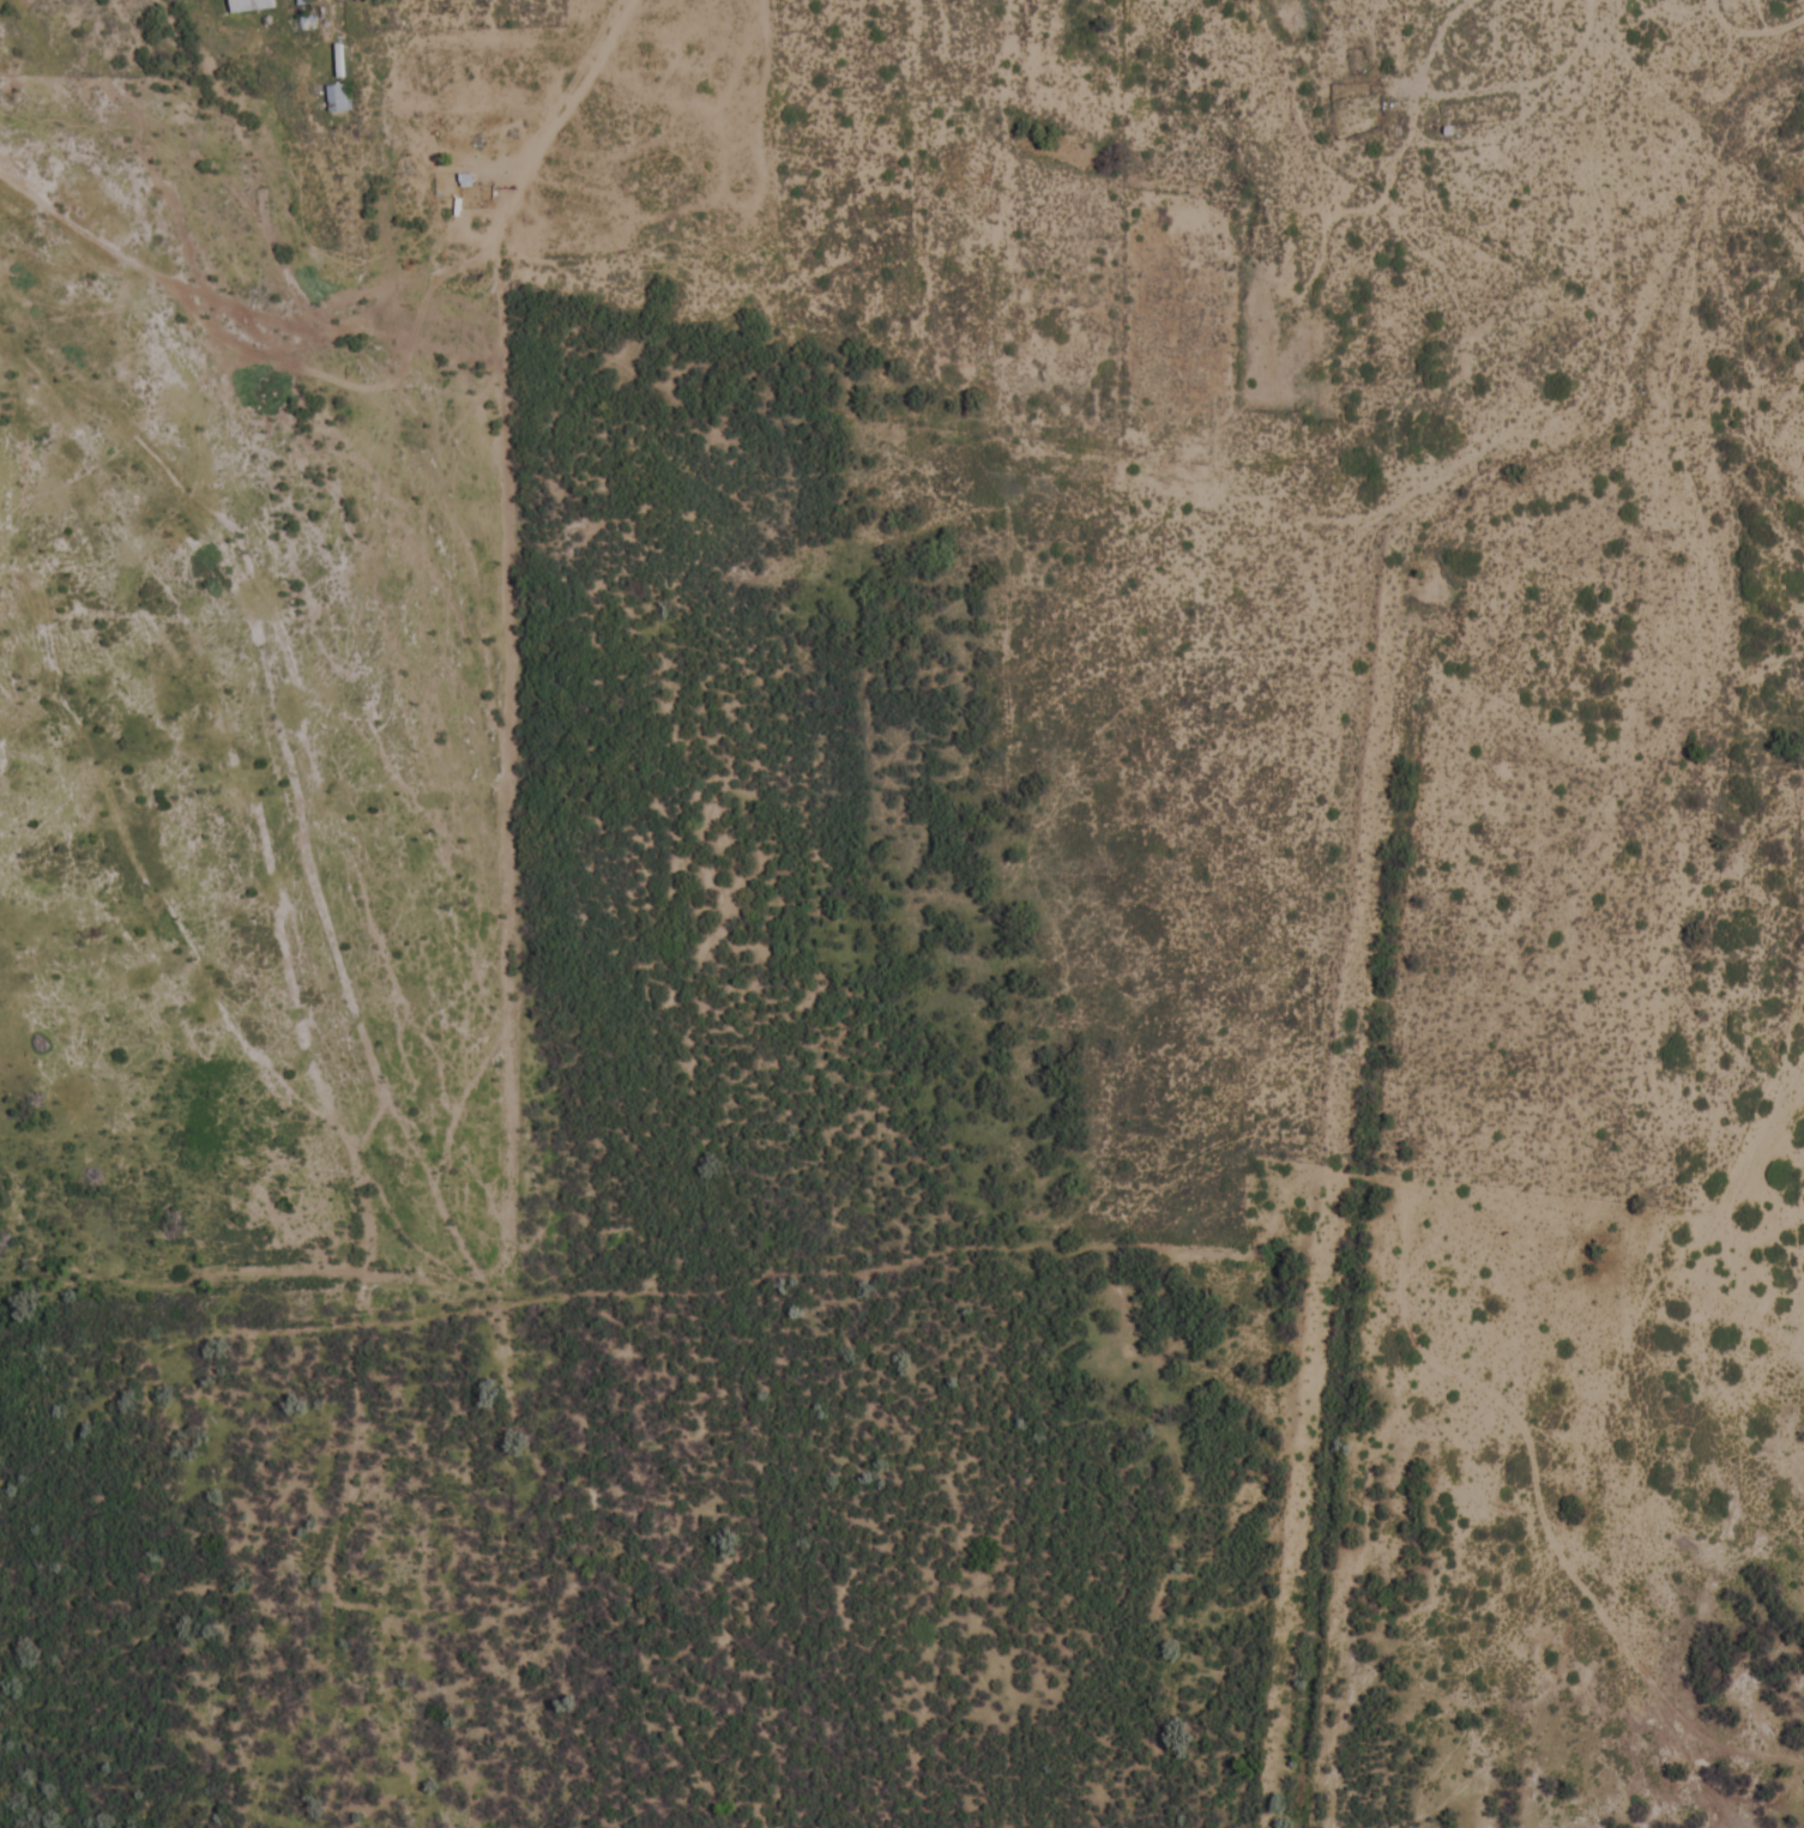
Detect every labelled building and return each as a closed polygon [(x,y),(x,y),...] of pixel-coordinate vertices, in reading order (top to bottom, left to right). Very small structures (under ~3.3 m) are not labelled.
[(230,12),(273,12),(273,0),(230,0),(230,12)] [(346,85),(327,85),(327,113),(346,113),(346,85)]
